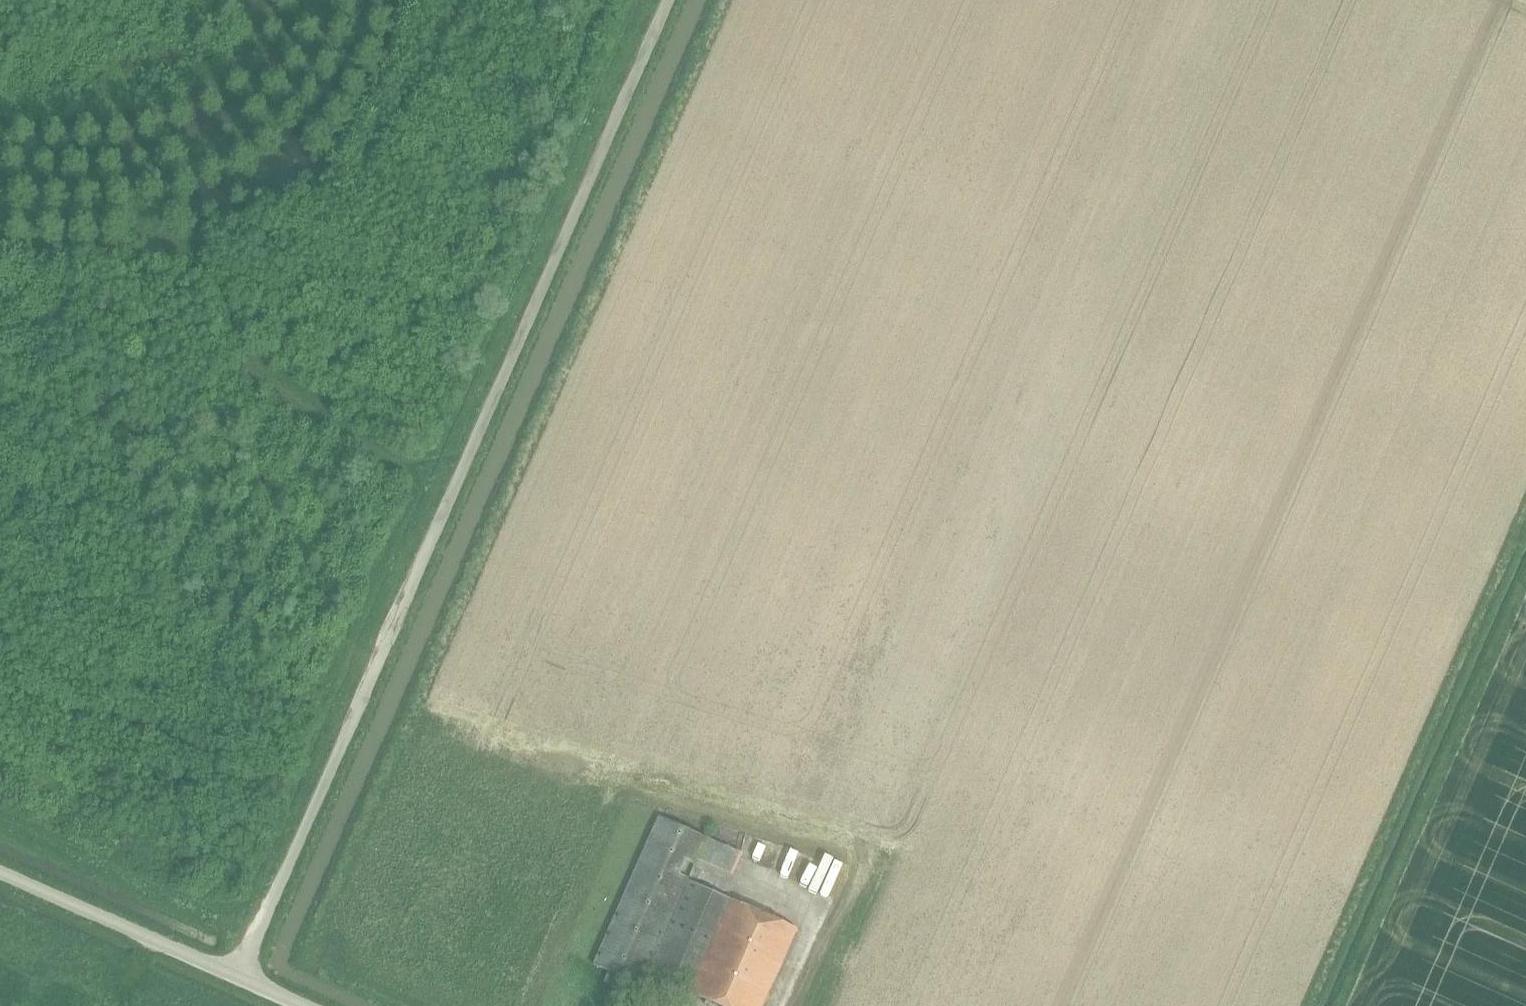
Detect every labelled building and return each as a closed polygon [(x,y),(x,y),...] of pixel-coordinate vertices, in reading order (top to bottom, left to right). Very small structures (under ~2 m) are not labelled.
[(646,973),(721,1005),(763,1005),(798,928),(688,879),(696,859),(733,875),(743,853),(658,816),(593,964),(641,986),(646,973)] [(767,840),(761,863),(800,873),(806,851),(767,840)]
